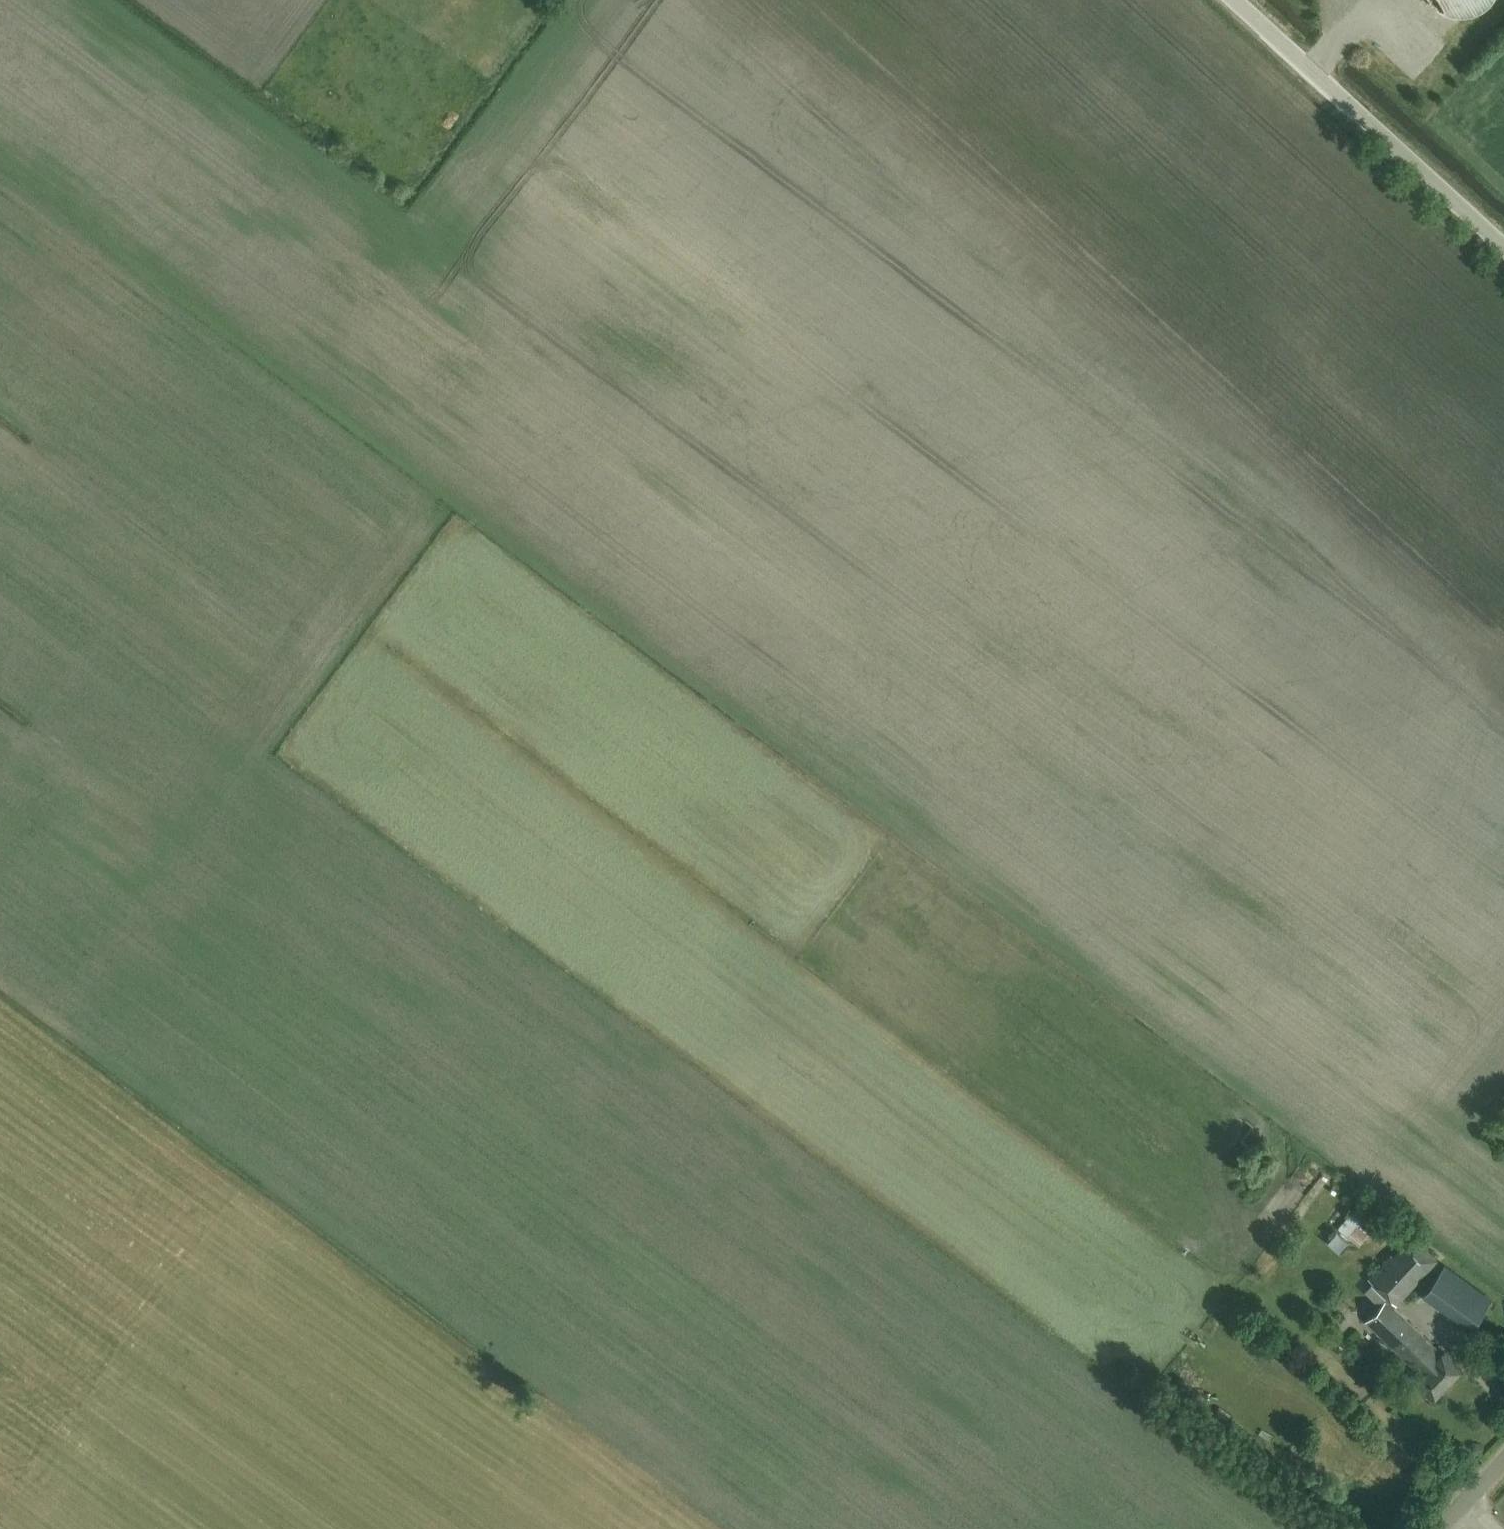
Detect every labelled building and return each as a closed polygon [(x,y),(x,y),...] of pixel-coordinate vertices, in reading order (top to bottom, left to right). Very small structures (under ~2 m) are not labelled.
[(1428,1),(1436,9),(1446,14),(1458,16),(1469,15),(1480,11),(1489,4),(1492,0),(1428,0),(1428,1)] [(1363,1243),(1384,1219),(1365,1203),(1344,1227),(1363,1243)] [(1364,1322),(1419,1374),(1420,1375),(1414,1382),(1431,1399),(1460,1369),(1442,1352),(1440,1354),(1392,1308),(1437,1260),(1409,1234),(1368,1279),(1387,1297),(1364,1322)] [(1437,1273),(1449,1282),(1457,1270),(1446,1262),(1437,1273)] [(1492,1295),(1480,1287),(1459,1317),(1470,1325),(1492,1295)]
